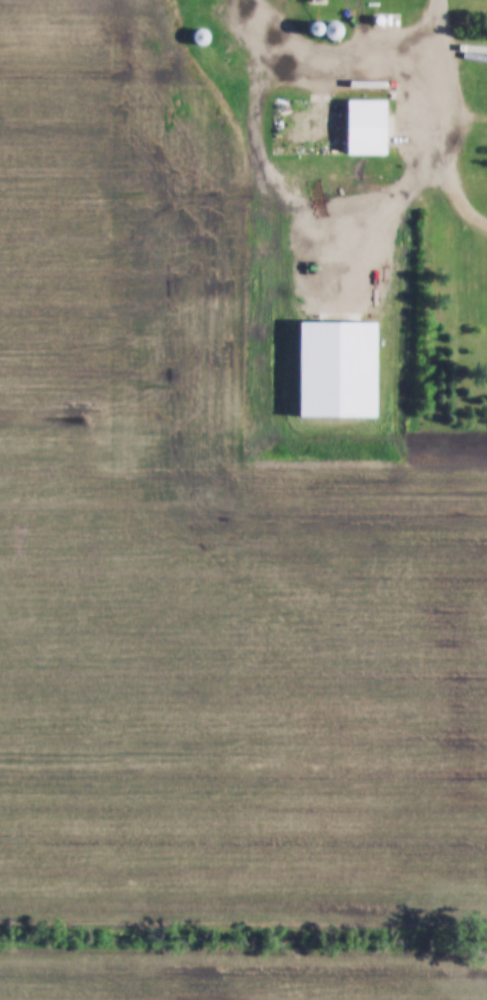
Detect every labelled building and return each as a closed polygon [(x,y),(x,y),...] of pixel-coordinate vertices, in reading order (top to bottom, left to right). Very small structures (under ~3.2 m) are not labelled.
[(384,24),(385,20),(384,17),(380,15),(377,17),(375,21),(377,24),(381,25),(384,24)] [(329,35),(332,37),(335,38),(338,39),(342,37),(344,35),(346,33),(347,30),(347,27),(346,24),(344,22),(341,20),(338,19),(335,19),(332,21),(330,22),(328,25),(327,29),(328,32),(329,35)] [(312,31),(313,33),(315,34),(318,35),(320,34),(322,34),(324,32),(325,30),(326,28),(325,25),(324,23),(322,21),(320,20),(317,20),(315,21),(313,22),(312,24),(311,27),(311,29),(312,31)] [(206,46),(211,42),(212,36),(208,31),(202,30),(197,34),(196,40),(200,45),(206,46)] [(213,61),(217,57),(217,50),(212,46),(206,46),(202,51),(202,57),(207,62),(213,61)] [(262,68),(262,62),(258,57),(251,57),(247,62),(247,68),(251,72),(258,72),(262,68)] [(227,72),(229,66),(227,60),(221,58),(215,60),(213,66),(215,72),(221,74),(227,72)] [(395,65),(397,67),(398,67),(399,67),(401,67),(402,66),(403,65),(403,63),(403,62),(403,61),(402,60),(401,59),(399,59),(398,59),(397,59),(396,60),(395,61),(395,63),(395,64),(395,65)] [(244,74),(246,68),(243,62),(236,61),(231,64),(230,70),(233,75),(239,77),(244,74)] [(271,154),(271,100),(385,100),(385,154),(271,154)]
